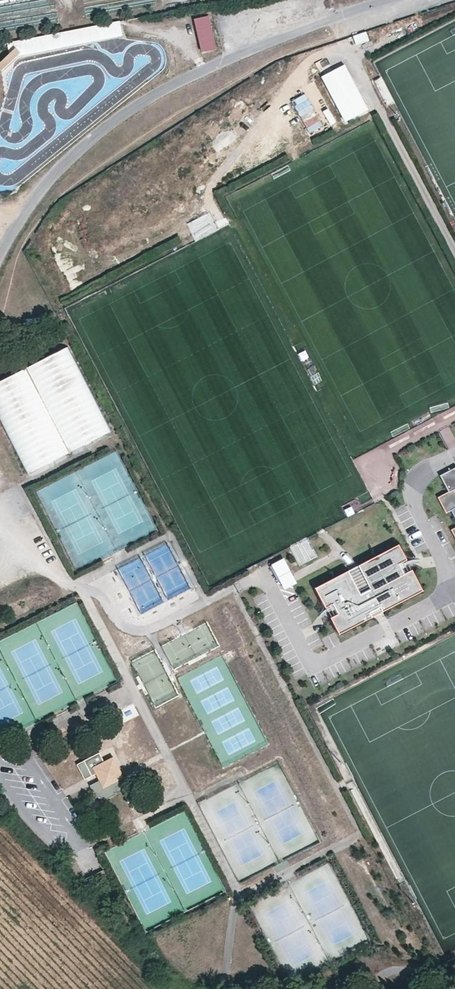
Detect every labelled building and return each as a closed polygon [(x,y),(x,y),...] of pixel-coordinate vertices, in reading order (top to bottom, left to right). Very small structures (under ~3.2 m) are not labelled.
[(211,14),(195,15),(199,50),(215,48),(211,14)] [(352,34),(356,44),(369,39),(366,29),(352,34)] [(0,63),(0,72),(2,74),(21,55),(15,48),(0,63)] [(322,72),(343,121),(368,110),(347,62),(322,72)] [(0,384),(0,423),(28,477),(70,456),(112,435),(69,350),(27,371),(0,384)] [(442,477),(450,494),(440,499),(447,513),(453,510),(454,515),(454,470),(442,477)] [(392,601),(420,587),(409,566),(406,560),(361,583),(317,606),(323,617),(329,628),(336,624),(362,610),(389,596),(392,601)] [(369,622),(423,593),(420,587),(392,601),(389,596),(362,610),(336,624),(342,636),(369,622)] [(94,691),(115,681),(77,602),(9,634),(24,664),(13,669),(28,700),(47,691),(54,707),(93,688),(94,691)] [(174,669),(220,646),(208,622),(187,633),(191,641),(167,654),(174,669)] [(155,707),(179,696),(157,648),(132,659),(155,707)] [(96,773),(102,770),(103,761),(99,752),(89,757),(77,764),(85,779),(96,773)] [(109,758),(103,761),(102,770),(96,773),(97,777),(99,780),(111,784),(125,777),(124,776),(123,774),(123,772),(116,776),(112,769),(119,766),(114,756),(109,758)] [(122,765),(119,766),(112,769),(116,776),(123,772),(125,771),(122,765)] [(95,795),(106,799),(132,784),(127,775),(124,776),(125,777),(111,784),(99,780),(90,785),(95,795)]
